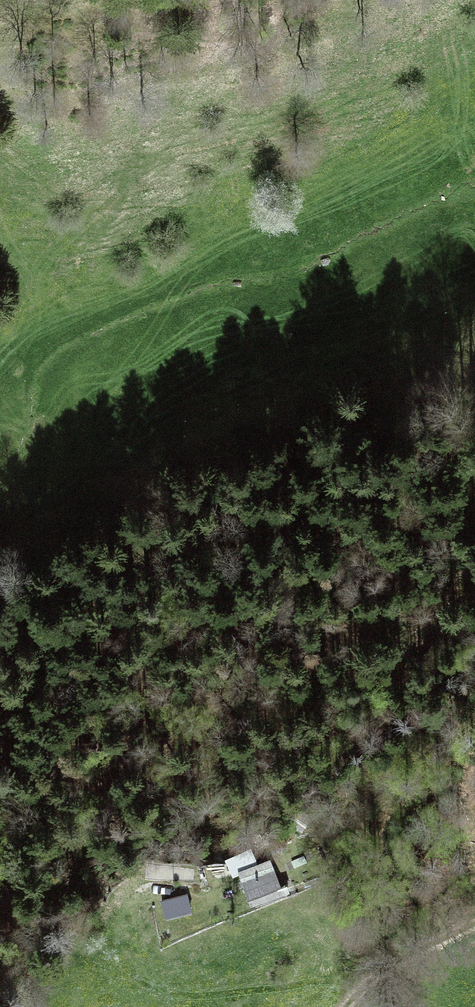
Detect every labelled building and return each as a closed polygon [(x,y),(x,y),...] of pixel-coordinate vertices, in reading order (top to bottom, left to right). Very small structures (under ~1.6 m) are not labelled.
[(248,852),(228,861),(234,876),(240,874),(251,898),(280,886),(269,859),(254,865),(248,852)] [(162,902),(165,915),(190,908),(187,895),(162,902)]
